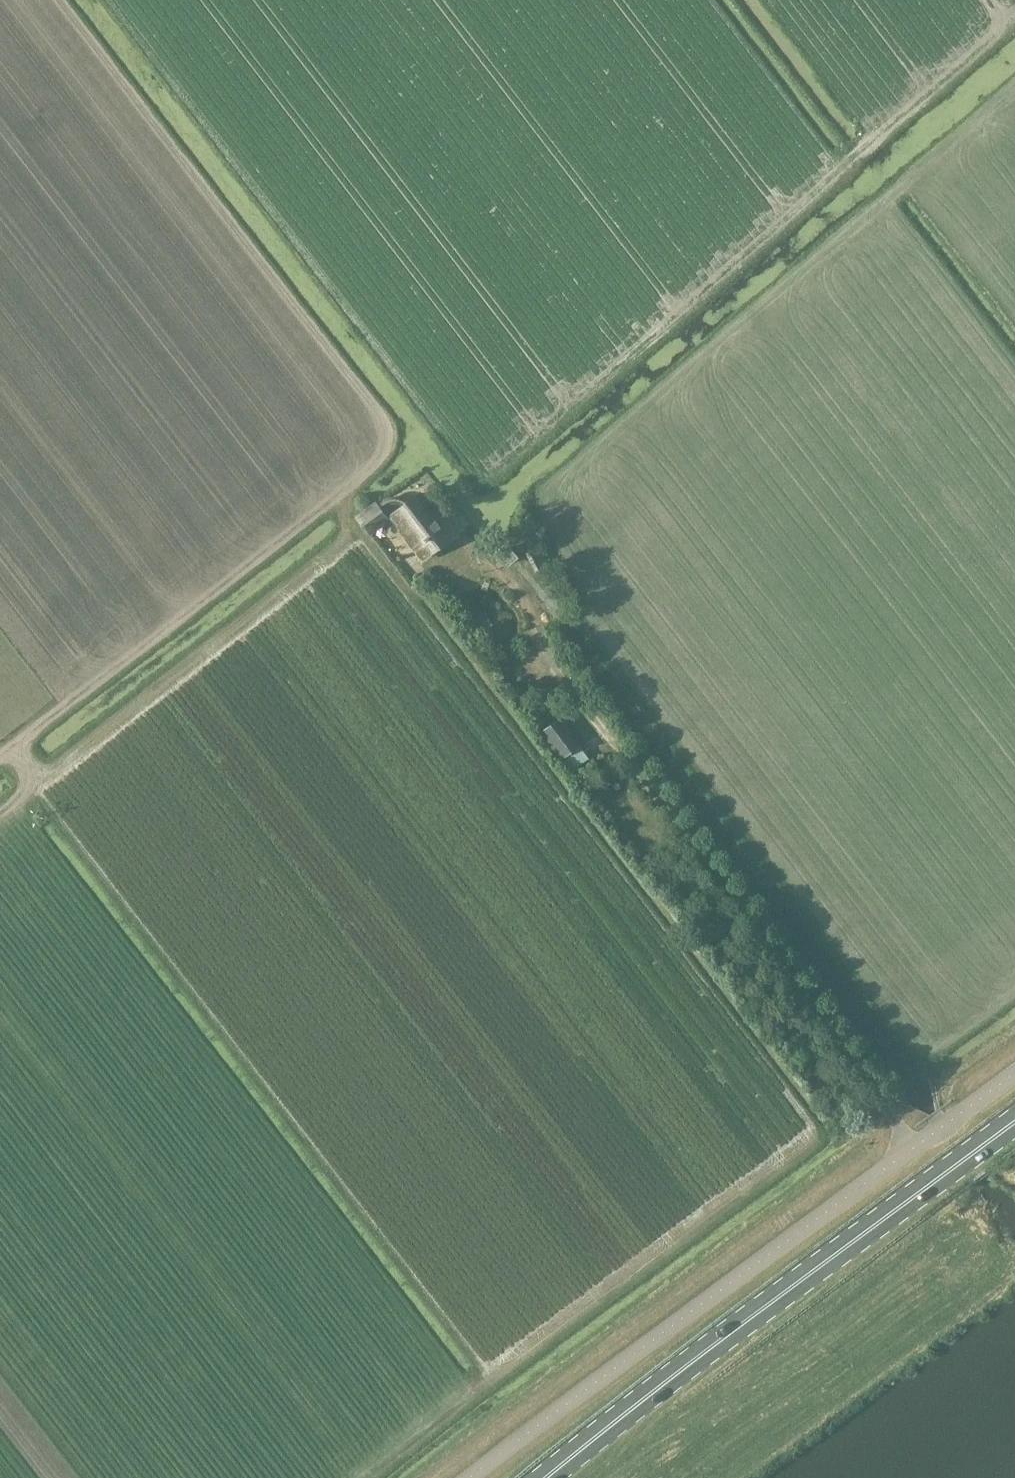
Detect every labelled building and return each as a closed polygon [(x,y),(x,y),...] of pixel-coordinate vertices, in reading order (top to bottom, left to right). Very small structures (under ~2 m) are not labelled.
[(384,500),(381,503),(378,506),(374,500),(353,516),(369,536),(391,519),(422,558),(448,538),(423,504),(426,502),(418,491),(407,501),(403,498),(400,497),(396,497),(391,497),(388,498),(384,500)] [(507,566),(510,564),(517,557),(507,545),(497,554),(507,566)] [(560,716),(539,731),(559,758),(579,743),(560,716)]
